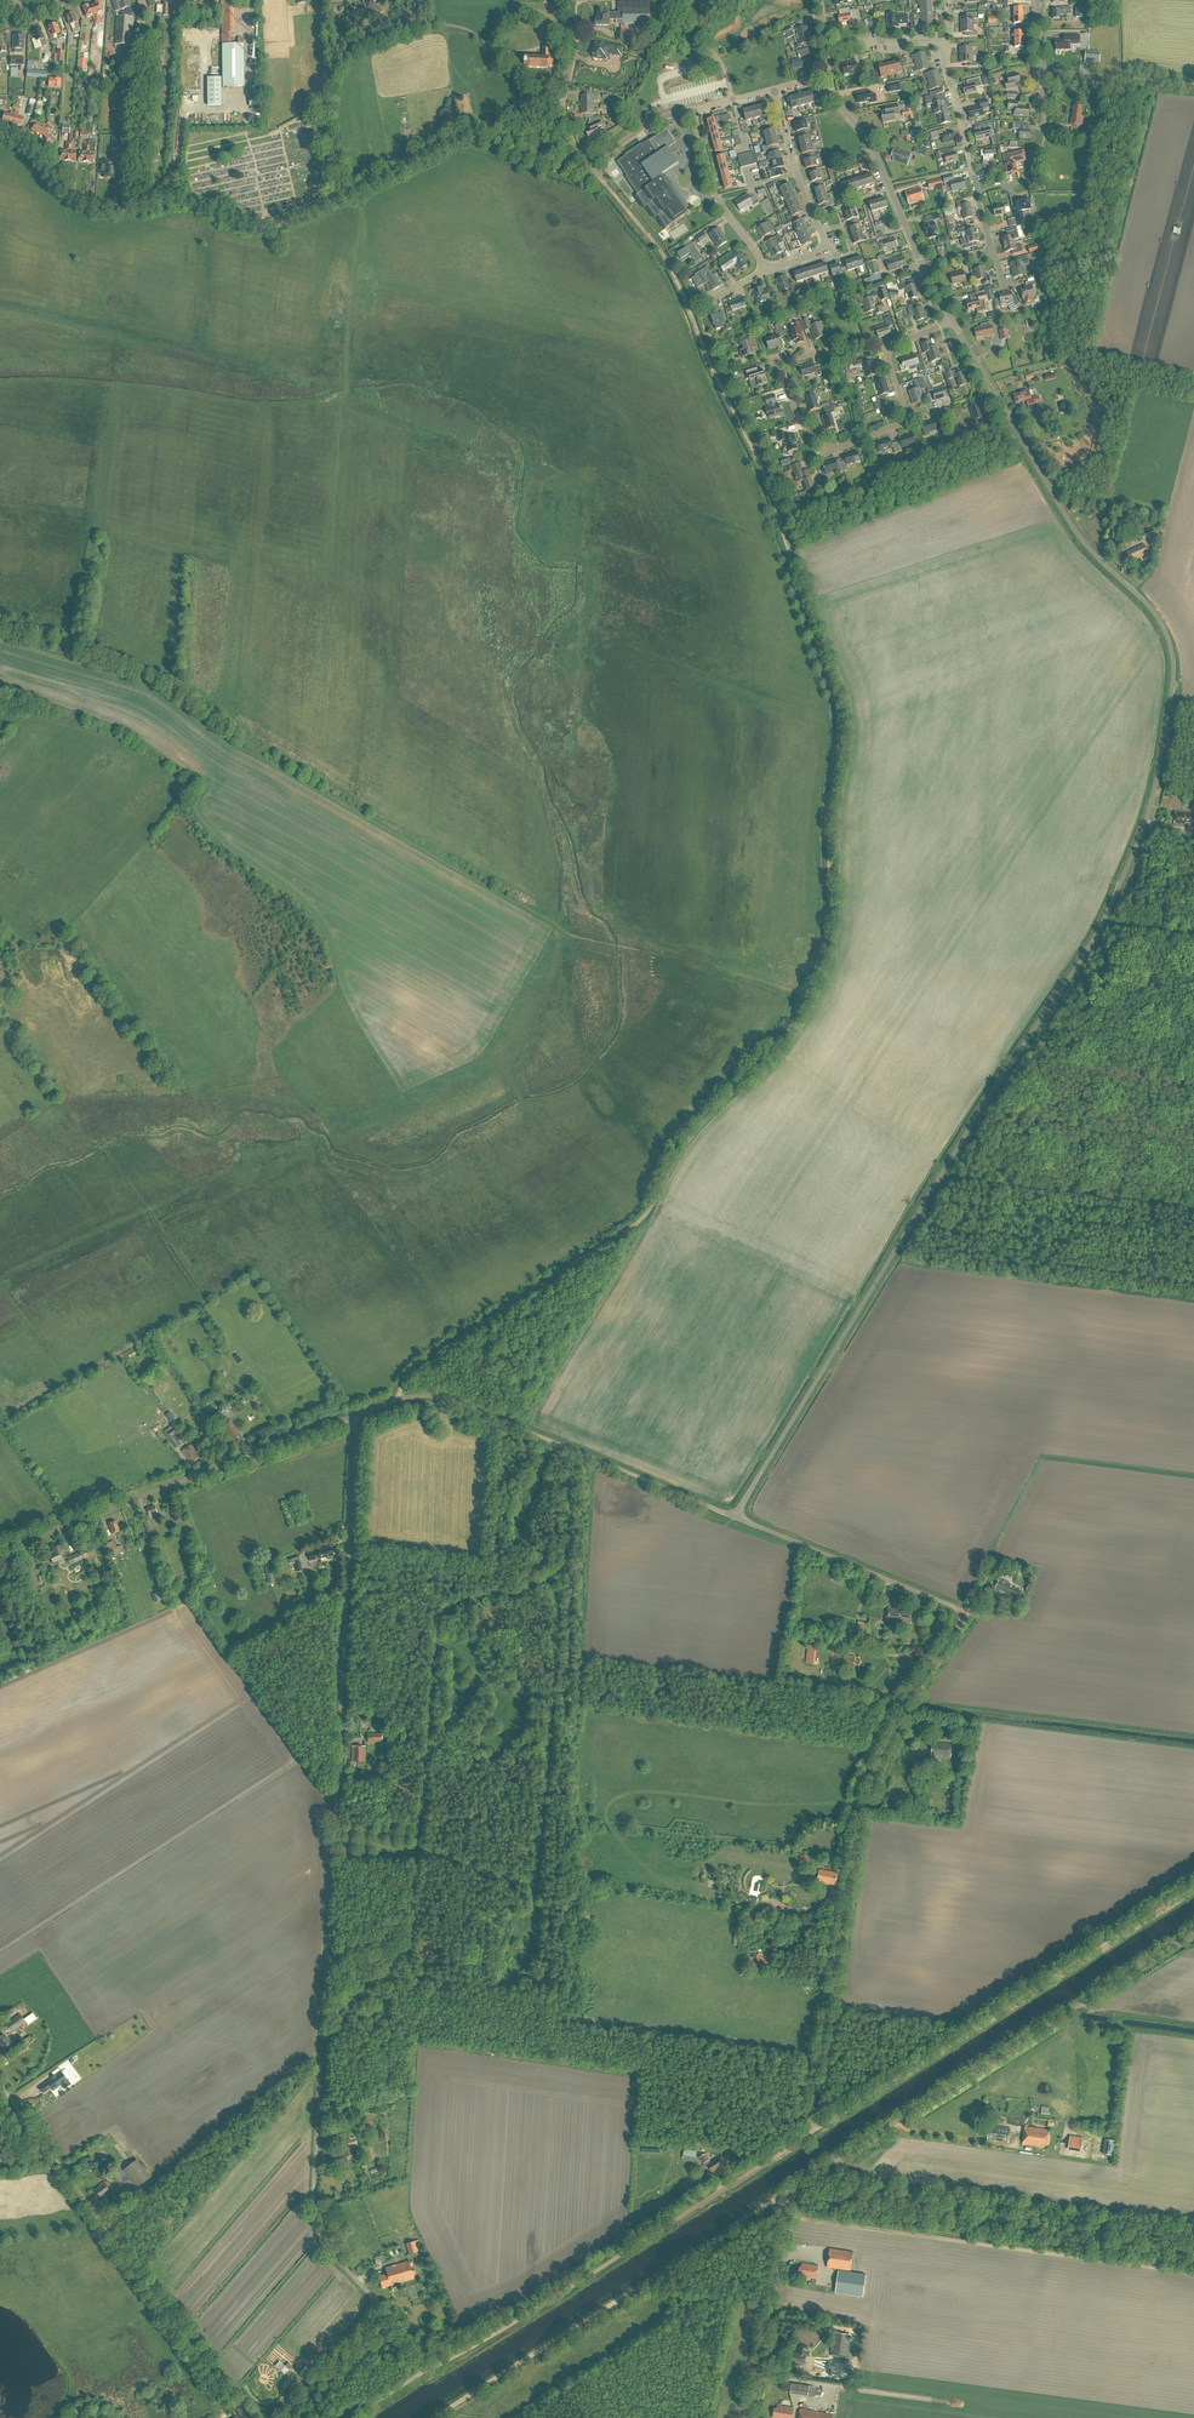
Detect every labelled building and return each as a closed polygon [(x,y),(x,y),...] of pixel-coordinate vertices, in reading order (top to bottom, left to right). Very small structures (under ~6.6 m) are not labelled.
[(114,1),(113,1),(116,12),(122,10),(119,3),(121,2),(120,0),(114,0),(114,1)] [(114,45),(132,46),(134,18),(132,18),(133,14),(132,14),(129,7),(130,7),(128,0),(127,0),(126,0),(120,0),(121,2),(119,3),(122,10),(126,8),(127,12),(122,12),(121,17),(116,16),(114,45)] [(376,0),(368,0),(363,3),(363,2),(362,3),(368,12),(377,7),(374,2),(376,1),(376,0)] [(932,0),(918,1),(919,5),(921,5),(921,8),(932,8),(932,0)] [(232,36),(234,36),(234,34),(233,1),(221,2),(221,16),(222,45),(223,87),(244,87),(244,45),(243,45),(243,39),(242,38),(239,38),(238,39),(238,45),(232,45),(232,36)] [(95,4),(96,4),(92,6),(99,23),(102,22),(99,15),(98,16),(97,15),(104,12),(100,2),(95,4)] [(649,24),(649,4),(618,4),(618,13),(609,13),(609,12),(604,12),(604,11),(599,11),(599,20),(596,20),(596,26),(611,26),(611,20),(616,20),(616,24),(649,24)] [(94,17),(93,18),(96,24),(99,23),(92,6),(89,7),(88,6),(84,8),(87,18),(94,16),(94,17)] [(1023,7),(1014,7),(1014,15),(1023,15),(1023,7)] [(932,8),(921,8),(921,16),(933,15),(932,8)] [(1059,10),(1053,10),(1053,19),(1060,19),(1060,15),(1071,15),(1071,8),(1059,8),(1059,10)] [(1076,9),(1076,18),(1084,18),(1084,9),(1076,9)] [(848,14),(838,16),(840,24),(842,24),(842,28),(847,27),(847,23),(857,21),(855,10),(850,11),(850,14),(848,14)] [(161,23),(162,13),(153,12),(152,22),(161,23)] [(74,24),(76,29),(73,30),(74,33),(81,31),(78,23),(77,23),(74,13),(67,16),(70,26),(74,24)] [(976,13),(966,14),(966,17),(961,17),(961,25),(974,25),(973,19),(977,19),(976,13)] [(898,14),(887,14),(888,28),(891,28),(892,28),(895,28),(896,27),(899,27),(899,24),(901,22),(902,24),(908,24),(908,15),(898,15),(898,14)] [(922,23),(919,23),(919,27),(933,26),(933,15),(921,16),(918,16),(918,19),(921,19),(922,23)] [(1023,15),(1014,15),(1014,23),(1023,23),(1023,15)] [(57,23),(48,27),(49,31),(51,30),(53,36),(60,33),(57,23)] [(974,25),(961,25),(962,33),(971,33),(971,36),(978,36),(978,32),(974,33),(974,25)] [(790,27),(783,31),(787,40),(795,36),(790,27)] [(806,27),(797,29),(800,45),(810,43),(806,27)] [(47,45),(44,39),(41,29),(32,33),(33,37),(35,36),(37,42),(40,41),(42,47),(47,45)] [(1024,31),(1014,31),(1015,39),(1024,39),(1024,31)] [(12,49),(14,49),(14,53),(22,54),(22,49),(24,49),(25,38),(22,37),(22,35),(13,34),(12,49)] [(1056,41),(1056,50),(1061,50),(1061,51),(1070,51),(1070,45),(1080,44),(1080,35),(1064,36),(1064,41),(1056,41)] [(1024,39),(1015,39),(1015,47),(1024,47),(1024,39)] [(592,55),(593,56),(594,55),(598,56),(600,59),(601,58),(601,59),(603,59),(603,60),(605,60),(609,58),(609,54),(621,56),(623,47),(604,44),(602,45),(602,44),(597,43),(595,44),(594,50),(593,49),(592,50),(592,54),(592,55)] [(969,47),(960,48),(960,56),(972,55),(972,48),(976,47),(976,44),(969,44),(969,47)] [(801,55),(802,59),(791,61),(793,70),(812,66),(809,53),(811,52),(810,48),(797,51),(798,55),(801,55)] [(526,57),(525,68),(549,69),(550,70),(550,69),(552,66),(553,67),(554,66),(553,66),(553,61),(554,61),(553,60),(552,61),(551,59),(552,58),(551,58),(550,58),(550,50),(543,49),(543,58),(526,57)] [(1086,51),(1085,64),(1100,65),(1101,53),(1086,51)] [(925,52),(911,55),(912,59),(914,58),(916,63),(927,60),(925,52)] [(972,55),(960,56),(960,63),(969,63),(969,67),(977,67),(977,63),(973,63),(972,55)] [(23,66),(24,58),(11,58),(11,66),(23,66)] [(887,63),(887,65),(883,66),(882,63),(878,64),(881,77),(902,72),(899,59),(894,60),(895,63),(890,64),(890,62),(887,63)] [(917,68),(914,68),(915,72),(929,69),(927,60),(916,63),(917,68)] [(843,65),(844,75),(855,73),(855,75),(861,73),(860,65),(856,66),(856,62),(850,63),(850,64),(843,65)] [(938,70),(924,73),(925,77),(928,77),(929,81),(940,79),(938,70)] [(27,71),(27,78),(42,79),(42,72),(27,71)] [(1008,82),(1005,83),(1006,90),(1013,88),(1012,84),(1020,82),(1019,74),(1013,76),(1013,75),(1007,76),(1008,82)] [(221,77),(208,78),(208,106),(221,106),(221,77)] [(980,78),(969,81),(970,85),(963,87),(965,95),(977,92),(976,88),(982,87),(980,78)] [(49,79),(48,87),(60,88),(61,79),(49,79)] [(930,86),(928,86),(929,90),(942,87),(940,79),(929,81),(930,86)] [(899,83),(887,85),(889,93),(901,91),(899,83)] [(820,90),(812,92),(815,103),(816,102),(820,101),(822,107),(825,106),(824,100),(823,100),(820,90)] [(930,95),(925,97),(927,105),(934,103),(936,114),(939,113),(941,124),(951,122),(948,108),(945,109),(942,101),(946,100),(943,90),(930,93),(930,95)] [(857,94),(858,97),(857,97),(856,98),(857,100),(857,101),(858,101),(859,104),(869,102),(870,103),(877,102),(875,94),(871,95),(870,91),(865,92),(865,93),(857,94)] [(815,109),(818,108),(816,102),(815,103),(812,92),(805,94),(808,105),(809,104),(813,103),(815,109)] [(808,105),(805,94),(798,96),(801,107),(802,106),(806,105),(807,111),(810,110),(809,104),(808,105)] [(581,103),(581,105),(594,105),(594,101),(599,101),(599,96),(594,96),(582,96),(582,103),(581,103)] [(798,96),(790,98),(793,109),(799,107),(800,113),(803,112),(802,106),(801,107),(798,96)] [(248,107),(261,107),(261,98),(248,99),(248,107)] [(968,109),(971,118),(969,119),(970,121),(972,123),(976,122),(978,120),(977,118),(984,116),(983,110),(989,108),(987,100),(979,102),(980,107),(968,109)] [(1008,101),(1007,109),(1014,110),(1014,115),(1023,116),(1023,115),(1028,116),(1029,108),(1024,107),(1025,106),(1018,105),(1018,102),(1008,101)] [(906,103),(908,111),(902,112),(903,117),(910,116),(911,123),(915,122),(913,115),(911,102),(906,103)] [(582,114),(583,114),(594,114),(599,114),(599,109),(594,109),(594,105),(581,105),(581,107),(582,107),(582,114)] [(762,116),(763,117),(767,116),(769,122),(772,121),(770,114),(769,114),(767,105),(759,107),(761,116),(762,116)] [(888,107),(889,112),(881,113),(883,123),(895,121),(894,115),(899,114),(898,105),(888,107)] [(1082,117),(1081,117),(1082,107),(1073,106),(1072,112),(1071,118),(1070,124),(1081,126),(1082,117)] [(752,108),(754,118),(755,117),(756,119),(760,118),(761,123),(764,123),(763,117),(762,116),(761,116),(759,107),(752,108)] [(754,118),(752,108),(745,110),(747,121),(753,120),(754,125),(757,125),(756,119),(755,117),(754,118)] [(4,113),(2,121),(12,124),(15,113),(11,112),(10,115),(4,113)] [(15,113),(12,124),(22,126),(24,118),(18,117),(19,114),(15,113)] [(727,121),(731,120),(730,115),(721,117),(722,123),(717,125),(715,119),(708,121),(709,128),(717,126),(718,127),(723,126),(723,127),(728,126),(727,121)] [(590,129),(585,131),(589,139),(600,134),(598,128),(602,126),(600,120),(588,126),(590,129)] [(806,121),(806,122),(796,125),(798,133),(808,130),(808,128),(807,124),(812,122),(811,120),(806,121)] [(981,130),(974,132),(976,141),(992,137),(990,131),(992,131),(990,123),(980,126),(981,130)] [(37,124),(31,130),(39,137),(46,129),(43,126),(41,128),(37,124)] [(1030,139),(1031,131),(1023,130),(1023,125),(1011,124),(1011,130),(1015,131),(1015,130),(1020,130),(1019,138),(1030,139)] [(63,125),(62,134),(70,134),(71,126),(63,125)] [(717,126),(709,128),(712,136),(719,134),(720,136),(725,134),(724,132),(719,133),(718,127),(717,126)] [(39,137),(46,144),(52,138),(48,134),(49,132),(46,129),(39,137)] [(956,136),(956,135),(956,134),(956,133),(955,133),(954,131),(944,134),(943,129),(934,131),(936,138),(942,136),(944,143),(956,140),(955,137),(956,136)] [(764,133),(766,139),(760,140),(761,143),(766,142),(766,141),(777,138),(776,130),(764,133)] [(902,136),(906,135),(907,141),(910,140),(908,130),(901,131),(902,136)] [(624,158),(617,162),(625,174),(626,174),(628,176),(626,178),(636,193),(637,192),(638,194),(636,195),(645,208),(647,206),(655,218),(658,217),(666,229),(688,213),(662,175),(679,164),(672,155),(679,150),(667,132),(655,140),(656,141),(653,143),(651,139),(642,145),(641,144),(625,155),(627,158),(625,159),(624,158)] [(719,134),(712,136),(714,145),(721,143),(722,144),(727,142),(726,140),(721,141),(720,136),(719,134)] [(815,134),(809,136),(810,136),(799,139),(801,147),(812,144),(812,143),(810,138),(816,137),(815,134)] [(742,145),(739,135),(733,137),(736,147),(742,145)] [(122,138),(113,137),(112,149),(121,149),(122,138)] [(766,141),(766,142),(767,147),(762,148),(763,151),(768,149),(769,152),(777,150),(776,147),(779,146),(777,138),(766,141)] [(812,144),(801,147),(803,155),(807,154),(807,157),(814,155),(812,146),(817,144),(817,142),(812,143),(812,144)] [(61,151),(60,161),(68,162),(69,143),(66,143),(66,150),(67,150),(67,151),(61,151)] [(69,143),(68,162),(76,162),(76,152),(71,152),(71,150),(72,150),(73,143),(69,143)] [(88,144),(86,163),(94,164),(95,153),(94,153),(94,151),(95,152),(95,143),(88,143),(88,144)] [(721,143),(714,145),(716,153),(723,151),(723,152),(729,151),(728,148),(723,149),(722,144),(721,143)] [(86,163),(88,144),(84,144),(84,151),(85,151),(85,153),(80,152),(79,162),(86,163)] [(927,150),(919,148),(917,154),(925,156),(927,150)] [(771,160),(771,161),(759,164),(759,167),(772,164),(772,163),(783,160),(781,152),(778,153),(777,150),(769,152),(770,155),(760,158),(761,162),(771,160)] [(892,157),(895,158),(894,161),(908,166),(912,154),(901,150),(900,152),(895,150),(892,157)] [(948,150),(941,152),(941,151),(937,152),(939,160),(946,158),(947,163),(958,160),(957,152),(949,154),(948,150)] [(994,155),(997,154),(996,150),(985,151),(985,150),(981,150),(982,156),(983,156),(984,162),(983,162),(984,169),(991,168),(990,159),(995,158),(994,155)] [(1020,162),(1026,160),(1023,151),(1004,156),(1008,173),(1017,171),(1015,161),(1020,160),(1020,162)] [(754,152),(738,156),(741,168),(757,164),(754,152)] [(814,155),(807,157),(808,160),(805,161),(807,169),(818,166),(816,161),(822,159),(821,154),(814,155)] [(725,156),(717,158),(719,166),(726,165),(727,165),(732,164),(732,161),(726,162),(725,156)] [(772,163),(772,164),(773,169),(767,170),(768,173),(772,173),(772,175),(770,175),(771,179),(783,176),(781,169),(785,168),(783,160),(772,163)] [(105,163),(101,162),(100,174),(105,175),(105,178),(115,178),(115,167),(114,167),(114,162),(105,161),(105,163)] [(726,165),(719,166),(721,174),(728,172),(728,173),(729,173),(734,172),(733,169),(728,170),(727,165),(726,165)] [(831,168),(827,169),(833,185),(836,184),(831,168)] [(731,181),(736,180),(736,177),(730,178),(729,173),(728,173),(728,172),(721,174),(723,182),(730,181),(731,181)] [(812,179),(810,180),(811,183),(812,183),(813,183),(814,182),(816,186),(823,184),(819,172),(810,175),(812,179)] [(872,175),(864,177),(867,186),(871,185),(871,187),(875,186),(874,184),(872,175)] [(864,177),(856,179),(859,189),(863,187),(863,189),(867,188),(866,186),(867,186),(864,177)] [(941,178),(928,182),(929,188),(943,185),(941,178)] [(856,179),(848,182),(851,191),(855,190),(855,191),(859,190),(859,189),(856,179)] [(964,179),(950,182),(953,191),(966,188),(964,179)] [(732,186),(731,181),(730,181),(723,182),(725,190),(732,189),(738,188),(737,185),(732,186)] [(851,191),(848,182),(840,184),(843,194),(847,192),(848,194),(851,193),(851,191)] [(815,190),(816,195),(815,195),(816,199),(817,198),(827,195),(823,184),(816,186),(817,189),(815,190)] [(783,195),(778,197),(779,200),(784,197),(783,196),(793,192),(790,185),(780,189),(783,195)] [(912,191),(907,192),(910,204),(916,202),(917,202),(925,200),(922,188),(912,191)] [(784,197),(786,202),(781,204),(782,207),(787,205),(787,204),(787,203),(797,199),(793,192),(783,196),(784,197)] [(819,202),(817,203),(819,206),(822,205),(823,209),(834,206),(831,198),(828,199),(827,195),(817,198),(819,202)] [(747,196),(735,203),(740,213),(745,210),(753,205),(754,207),(759,204),(755,198),(750,201),(747,196)] [(880,198),(876,199),(877,201),(872,202),(872,201),(869,202),(872,213),(888,208),(885,198),(880,200),(880,198)] [(1029,198),(1016,202),(1019,212),(1027,210),(1026,205),(1031,204),(1029,198)] [(787,205),(788,209),(784,211),(785,213),(790,211),(790,210),(800,205),(797,199),(787,203),(787,204),(787,205)] [(963,200),(956,202),(958,208),(961,208),(964,219),(973,217),(970,204),(965,205),(963,200)] [(1005,213),(1004,208),(1009,207),(1009,204),(1003,206),(1003,205),(993,208),(995,216),(1005,213)] [(800,205),(790,210),(790,211),(791,215),(787,217),(788,221),(793,218),(793,217),(803,213),(800,205)] [(867,206),(864,207),(869,223),(872,222),(867,206)] [(847,217),(846,218),(847,221),(848,221),(850,221),(851,224),(859,222),(855,210),(846,213),(847,217)] [(935,223),(931,224),(930,221),(940,218),(939,214),(925,217),(926,222),(929,221),(930,224),(924,225),(927,233),(928,237),(930,238),(936,236),(938,232),(936,231),(937,231),(935,223)] [(1024,217),(1015,219),(1017,227),(1026,224),(1024,217)] [(1015,219),(1008,220),(1010,227),(1017,226),(1015,219)] [(804,220),(794,225),(797,232),(806,228),(807,228),(806,228),(804,225),(805,224),(804,220)] [(770,222),(758,229),(760,232),(759,233),(762,239),(770,234),(769,231),(773,228),(770,222)] [(853,236),(862,233),(866,232),(865,229),(861,230),(859,222),(851,224),(852,227),(851,228),(852,233),(851,233),(852,237),(853,236)] [(970,226),(958,229),(959,233),(965,232),(967,237),(978,234),(976,228),(971,230),(970,226)] [(777,235),(784,231),(781,227),(775,230),(777,235)] [(807,228),(806,228),(797,232),(800,240),(809,236),(807,231),(809,231),(807,228)] [(719,229),(710,235),(718,248),(727,242),(719,229)] [(1017,231),(1007,233),(1008,237),(1002,239),(1004,246),(1015,243),(1015,239),(1019,238),(1017,231)] [(855,240),(853,241),(855,244),(856,244),(865,241),(868,240),(867,238),(864,239),(862,233),(853,236),(855,240)] [(700,243),(707,238),(705,234),(697,239),(700,243)] [(978,234),(967,237),(961,239),(962,245),(964,245),(965,248),(972,247),(971,243),(980,241),(978,234)] [(809,236),(800,240),(804,247),(813,243),(811,239),(812,238),(811,235),(809,236)] [(937,237),(939,243),(948,241),(946,235),(937,237)] [(779,236),(766,243),(774,257),(783,252),(778,244),(782,241),(779,236)] [(889,239),(882,241),(885,251),(894,248),(894,247),(898,246),(896,239),(892,240),(891,239),(890,240),(889,239)] [(690,253),(691,254),(696,262),(703,258),(693,243),(678,254),(681,259),(690,253)] [(1015,243),(1004,246),(1005,253),(1011,251),(1012,255),(1023,252),(1021,245),(1016,246),(1015,243)] [(1029,254),(1038,251),(1037,245),(1028,247),(1029,254)] [(739,253),(719,266),(724,273),(736,265),(740,270),(748,265),(739,253)] [(854,260),(857,269),(856,269),(858,275),(862,274),(860,268),(865,266),(862,258),(857,259),(857,257),(853,259),(854,260)] [(901,267),(908,265),(905,257),(899,259),(899,258),(894,259),(894,258),(887,260),(890,271),(894,270),(894,269),(896,268),(897,269),(902,268),(901,267)] [(1028,259),(1023,260),(1010,264),(1014,278),(1026,275),(1024,266),(1029,264),(1028,259)] [(849,260),(846,261),(846,263),(846,264),(844,265),(846,272),(856,269),(857,269),(854,260),(850,261),(849,260)] [(876,261),(869,263),(872,275),(880,273),(876,261)] [(818,266),(821,275),(830,273),(827,264),(822,265),(821,263),(818,265),(818,266)] [(846,272),(844,265),(840,267),(839,265),(834,266),(834,264),(831,265),(834,276),(846,272)] [(813,266),(810,267),(811,269),(813,278),(821,275),(818,266),(814,268),(813,266)] [(698,288),(709,281),(714,290),(719,287),(725,283),(718,272),(713,275),(708,267),(696,274),(697,276),(692,278),(693,279),(693,278),(698,287),(697,287),(698,288)] [(983,268),(974,270),(977,281),(982,280),(984,285),(991,284),(989,276),(986,276),(986,275),(985,275),(983,268)] [(806,269),(802,270),(803,271),(806,280),(813,278),(811,269),(806,270),(806,269)] [(798,271),(795,272),(798,283),(806,280),(803,271),(799,273),(798,271)] [(960,274),(951,276),(953,285),(964,282),(965,288),(972,286),(970,276),(965,277),(964,272),(959,273),(960,274)] [(870,275),(863,277),(865,285),(872,283),(870,275)] [(787,277),(776,280),(778,285),(779,284),(781,292),(789,289),(791,294),(797,292),(794,283),(790,285),(787,277)] [(864,282),(862,279),(836,287),(837,290),(864,282)] [(913,281),(898,286),(900,291),(905,290),(909,301),(919,297),(915,285),(914,285),(913,281)] [(1035,281),(1026,283),(1027,287),(1024,287),(1025,289),(1021,291),(1023,301),(1024,300),(1026,305),(1034,303),(1033,298),(1035,298),(1032,287),(1036,286),(1035,281)] [(832,283),(800,293),(801,297),(833,287),(832,283)] [(763,287),(753,290),(758,304),(773,299),(770,289),(764,291),(763,287)] [(878,293),(881,302),(889,299),(886,290),(878,293)] [(1001,304),(1010,303),(1013,307),(1020,303),(1016,297),(1012,299),(1011,292),(1007,293),(1007,294),(999,295),(1001,304)] [(986,294),(978,296),(978,299),(967,302),(969,310),(976,308),(977,313),(988,311),(985,300),(987,299),(986,294)] [(743,296),(739,298),(740,299),(730,303),(733,311),(746,307),(743,296)] [(873,298),(867,300),(866,297),(859,299),(860,305),(862,305),(864,305),(867,313),(874,311),(875,315),(883,313),(881,307),(876,309),(873,298)] [(914,307),(907,309),(910,317),(915,316),(917,322),(926,319),(923,307),(915,310),(914,307)] [(714,325),(715,325),(716,330),(724,328),(723,325),(725,324),(727,330),(731,329),(729,321),(726,322),(723,312),(711,315),(714,325)] [(807,319),(801,320),(804,331),(811,329),(814,340),(825,337),(823,331),(824,330),(821,322),(816,324),(815,319),(808,322),(807,319)] [(884,321),(886,325),(876,329),(879,339),(891,335),(889,328),(893,327),(890,319),(884,321)] [(792,334),(790,334),(793,341),(795,340),(796,344),(804,341),(801,332),(804,331),(801,320),(794,323),(795,326),(791,327),(792,330),(791,330),(792,334)] [(989,322),(980,324),(980,325),(980,328),(979,328),(979,329),(975,330),(977,338),(984,336),(984,337),(994,335),(991,325),(990,325),(989,322)] [(777,330),(775,331),(776,335),(765,339),(769,349),(781,345),(780,340),(784,338),(781,329),(780,324),(775,325),(777,330)] [(1006,328),(999,330),(1001,340),(1008,338),(1006,328)] [(752,349),(757,347),(753,337),(748,339),(748,341),(740,344),(742,351),(741,351),(743,358),(754,354),(752,349)] [(930,342),(920,345),(923,354),(927,352),(931,363),(942,359),(937,346),(932,348),(930,342)] [(916,368),(916,367),(918,366),(920,372),(926,370),(921,354),(915,356),(915,355),(901,360),(903,365),(905,365),(906,369),(910,367),(911,369),(912,370),(913,370),(915,369),(916,368)] [(866,358),(857,361),(858,365),(862,364),(867,378),(876,375),(871,361),(868,362),(866,358)] [(814,364),(799,368),(802,378),(817,373),(818,376),(822,375),(819,366),(815,367),(814,364)] [(762,370),(758,371),(757,366),(746,370),(747,375),(748,375),(750,381),(749,382),(751,390),(757,388),(757,386),(762,385),(760,379),(765,377),(762,370)] [(949,380),(953,378),(956,377),(959,386),(967,384),(963,372),(960,373),(959,370),(952,372),(951,371),(947,372),(949,380)] [(880,396),(875,398),(876,402),(886,398),(885,395),(889,393),(885,380),(875,383),(880,396)] [(914,383),(916,390),(909,392),(913,405),(923,402),(920,390),(925,389),(922,381),(914,383)] [(932,385),(931,386),(930,381),(923,383),(925,388),(926,387),(929,396),(933,394),(935,401),(948,397),(944,387),(934,391),(932,385)] [(1020,393),(1014,395),(1016,403),(1023,402),(1028,401),(1029,406),(1040,403),(1039,396),(1031,398),(1029,390),(1020,392),(1020,393)] [(815,394),(805,397),(810,411),(819,408),(815,394)] [(778,416),(785,414),(782,407),(781,407),(780,404),(775,406),(774,403),(777,402),(775,395),(765,398),(767,404),(768,404),(769,406),(765,408),(767,414),(768,414),(770,419),(778,417),(778,416)] [(889,402),(887,403),(886,398),(876,402),(877,402),(873,403),(876,410),(882,408),(885,419),(894,416),(889,402)] [(825,415),(822,416),(826,431),(835,428),(830,413),(835,412),(832,404),(822,407),(825,415)] [(981,420),(984,419),(979,405),(970,408),(975,421),(971,422),(972,427),(982,423),(981,420)] [(935,421),(922,425),(925,435),(938,430),(940,435),(944,434),(941,424),(937,425),(935,421)] [(785,441),(787,448),(786,448),(786,449),(785,449),(785,450),(784,451),(784,452),(784,453),(784,454),(785,455),(786,456),(787,456),(788,456),(789,457),(789,456),(790,456),(789,453),(798,450),(795,440),(796,440),(795,435),(787,438),(785,433),(777,435),(780,443),(785,441)] [(957,434),(947,438),(950,447),(960,443),(957,434)] [(913,435),(899,440),(899,441),(896,443),(899,452),(902,451),(902,449),(916,444),(913,435)] [(890,439),(877,443),(880,452),(893,448),(895,453),(899,452),(896,443),(892,444),(890,439)] [(841,462),(844,472),(848,471),(847,466),(860,461),(857,452),(843,457),(845,461),(841,462)] [(822,465),(823,468),(821,469),(822,472),(824,471),(826,475),(839,470),(840,473),(844,472),(841,462),(840,462),(839,460),(836,461),(836,460),(822,465)] [(802,463),(792,466),(787,468),(788,472),(793,470),(798,483),(803,481),(807,491),(815,488),(809,470),(805,472),(802,463)] [(1147,535),(1150,543),(1156,540),(1153,532),(1147,535)] [(1142,546),(1134,550),(1134,551),(1128,553),(1131,560),(1137,558),(1137,559),(1146,555),(1142,546)] [(1175,812),(1174,823),(1185,824),(1185,823),(1190,823),(1190,814),(1185,814),(1185,813),(1181,813),(1181,812),(1175,812)] [(228,1410),(225,1406),(213,1415),(216,1419),(228,1410)] [(170,1411),(165,1415),(170,1422),(175,1418),(170,1411)] [(226,1417),(220,1422),(223,1426),(221,1427),(230,1439),(239,1433),(235,1428),(236,1428),(230,1420),(229,1421),(226,1417)] [(164,1432),(176,1449),(181,1445),(174,1435),(178,1433),(172,1425),(164,1432)] [(191,1445),(182,1451),(191,1463),(193,1461),(193,1462),(200,1457),(191,1445)] [(154,1507),(147,1510),(150,1517),(157,1514),(154,1507)] [(142,1521),(147,1532),(152,1530),(148,1519),(142,1521)] [(116,1522),(109,1525),(112,1534),(120,1531),(116,1522)] [(121,1545),(113,1548),(115,1555),(123,1551),(121,1545)] [(315,1552),(307,1554),(309,1562),(327,1558),(328,1561),(333,1559),(332,1557),(337,1555),(335,1546),(324,1549),(324,1550),(315,1552)] [(57,1547),(52,1549),(54,1554),(50,1556),(53,1563),(58,1561),(59,1565),(64,1563),(57,1547)] [(78,1553),(67,1558),(70,1565),(81,1560),(78,1553)] [(300,1556),(288,1561),(289,1564),(295,1563),(297,1572),(302,1571),(300,1556)] [(1019,1568),(1018,1573),(1027,1575),(1026,1577),(1031,1577),(1032,1571),(1019,1568)] [(999,1580),(996,1588),(1003,1592),(1003,1593),(1015,1599),(1020,1589),(1005,1582),(1004,1583),(999,1580)] [(162,1600),(159,1591),(152,1594),(155,1602),(162,1600)] [(1006,1604),(1000,1601),(996,1609),(1001,1612),(1006,1604)] [(889,1607),(887,1622),(910,1625),(912,1610),(889,1607)] [(870,1618),(869,1626),(877,1627),(878,1619),(870,1618)] [(815,1665),(817,1646),(808,1644),(805,1663),(815,1665)] [(841,1653),(842,1646),(833,1644),(831,1651),(841,1653)] [(859,1672),(861,1661),(855,1660),(855,1658),(845,1656),(843,1669),(852,1670),(852,1671),(859,1672)] [(385,1734),(368,1734),(368,1743),(385,1743),(385,1734)] [(932,1747),(931,1756),(950,1758),(952,1745),(934,1743),(934,1747),(932,1747)] [(352,1747),(352,1762),(364,1762),(364,1747),(352,1747)] [(797,1854),(796,1860),(808,1862),(809,1856),(797,1854)] [(819,1870),(817,1882),(835,1885),(837,1874),(819,1870)] [(801,1926),(800,1935),(810,1936),(811,1927),(801,1926)] [(757,1955),(756,1966),(768,1967),(769,1956),(757,1955)] [(13,2018),(5,2025),(11,2033),(25,2022),(28,2025),(37,2019),(33,2013),(24,2019),(22,2017),(25,2014),(23,2011),(19,2014),(15,2009),(9,2013),(13,2018)] [(0,2036),(0,2046),(4,2052),(12,2046),(7,2038),(6,2039),(3,2035),(0,2036)] [(46,2082),(38,2088),(42,2093),(50,2088),(52,2091),(60,2085),(63,2089),(65,2087),(66,2087),(67,2086),(69,2084),(61,2072),(55,2076),(54,2075),(51,2078),(51,2079),(47,2082),(46,2082)] [(1042,2106),(1041,2113),(1048,2114),(1049,2107),(1042,2106)] [(1022,2125),(1023,2117),(1008,2115),(1007,2123),(1022,2125)] [(998,2142),(1008,2143),(1010,2129),(996,2127),(996,2130),(989,2129),(990,2125),(989,2125),(987,2140),(995,2141),(995,2140),(998,2141),(998,2142)] [(1046,2148),(1048,2130),(1024,2127),(1022,2145),(1046,2148)] [(1081,2140),(1069,2138),(1068,2149),(1080,2151),(1081,2140)] [(1112,2155),(1114,2140),(1104,2139),(1102,2154),(1112,2155)] [(349,2147),(343,2148),(344,2153),(341,2153),(336,2155),(336,2156),(330,2158),(332,2165),(337,2163),(337,2164),(347,2161),(346,2156),(351,2154),(349,2147)] [(698,2158),(699,2152),(687,2149),(686,2156),(698,2158)] [(705,2149),(700,2152),(702,2155),(699,2157),(703,2163),(706,2161),(713,2172),(723,2165),(722,2165),(727,2162),(723,2156),(719,2159),(718,2158),(712,2163),(706,2153),(707,2152),(705,2149)] [(137,2159),(123,2170),(136,2188),(151,2177),(137,2159)] [(109,2191),(113,2188),(107,2180),(99,2186),(100,2186),(94,2190),(99,2197),(105,2193),(106,2195),(108,2195),(110,2194),(110,2192),(109,2191)] [(409,2254),(422,2251),(419,2240),(406,2243),(409,2254)] [(853,2252),(829,2249),(826,2267),(850,2271),(853,2252)] [(375,2263),(383,2261),(381,2255),(374,2257),(375,2263)] [(408,2261),(385,2268),(387,2274),(379,2276),(382,2287),(413,2278),(408,2261)] [(799,2267),(797,2276),(801,2277),(801,2278),(807,2279),(807,2278),(816,2279),(818,2266),(801,2264),(801,2267),(799,2267)] [(867,2275),(839,2271),(835,2293),(863,2297),(867,2275)] [(833,2332),(830,2355),(846,2358),(850,2335),(833,2332)] [(805,2365),(807,2355),(809,2356),(810,2353),(808,2352),(809,2347),(801,2345),(799,2352),(800,2352),(800,2353),(793,2352),(791,2360),(797,2361),(796,2364),(805,2365)] [(833,2374),(835,2362),(815,2358),(813,2370),(833,2374)] [(284,2374),(288,2368),(278,2360),(274,2365),(284,2374)] [(789,2393),(813,2396),(814,2386),(790,2383),(789,2393)] [(794,2408),(777,2406),(777,2410),(774,2410),(773,2417),(792,2417),(794,2408)] [(799,2417),(833,2417),(833,2414),(800,2409),(799,2417)]
